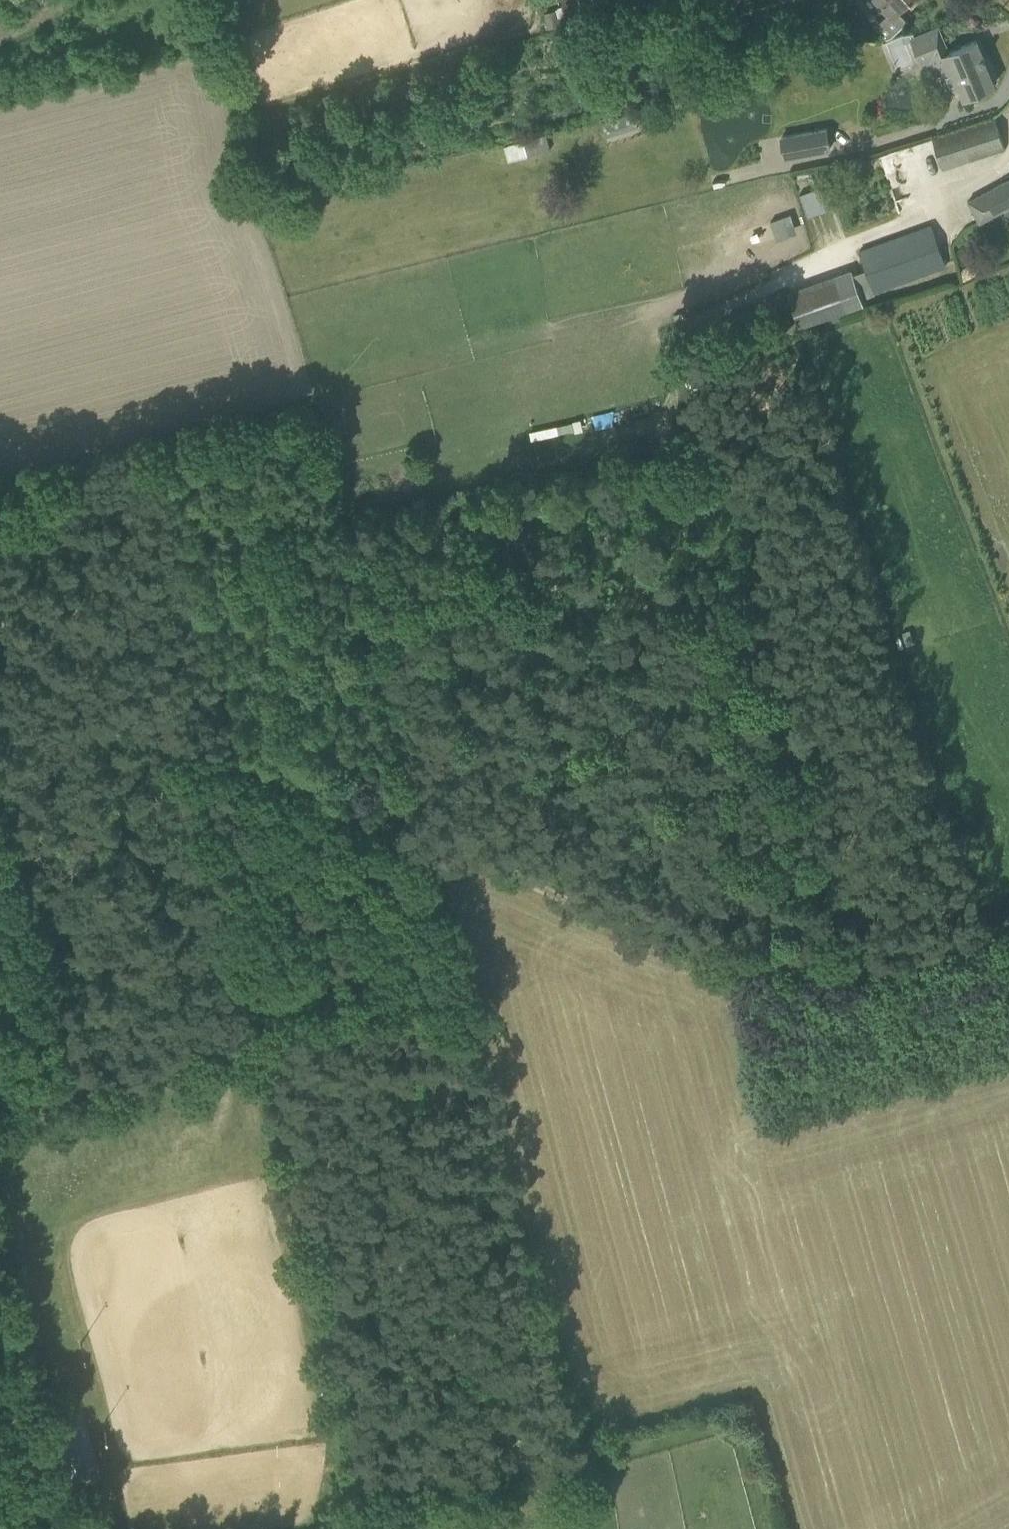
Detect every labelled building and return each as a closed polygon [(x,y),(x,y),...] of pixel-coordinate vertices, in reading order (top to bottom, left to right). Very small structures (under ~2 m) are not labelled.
[(624,9),(626,8),(624,0),(562,0),(570,25),(602,15),(624,9)] [(889,13),(876,26),(889,40),(909,20),(908,19),(908,20),(898,10),(901,8),(910,0),(875,0),(889,13)] [(555,9),(544,12),(549,28),(560,25),(555,9)] [(624,9),(602,15),(607,35),(630,29),(624,9)] [(994,84),(993,80),(996,79),(987,57),(985,58),(983,55),(983,56),(976,40),(948,51),(938,27),(915,36),(914,32),(902,34),(904,41),(910,39),(921,65),(929,62),(934,73),(943,69),(950,87),(957,85),(962,97),(994,84)] [(600,120),(604,131),(635,121),(632,110),(600,120)] [(932,136),(941,169),(1005,148),(995,117),(932,136)] [(781,137),(785,156),(830,148),(826,129),(781,137)] [(545,134),(503,146),(508,161),(549,149),(545,134)] [(980,222),(1008,206),(1008,176),(967,199),(980,222)] [(815,189),(823,211),(835,207),(827,185),(815,189)] [(782,218),(770,222),(776,238),(787,234),(782,218)] [(859,248),(874,292),(946,268),(931,223),(859,248)] [(44,1423),(59,1482),(95,1473),(84,1429),(75,1432),(71,1416),(44,1423)]
